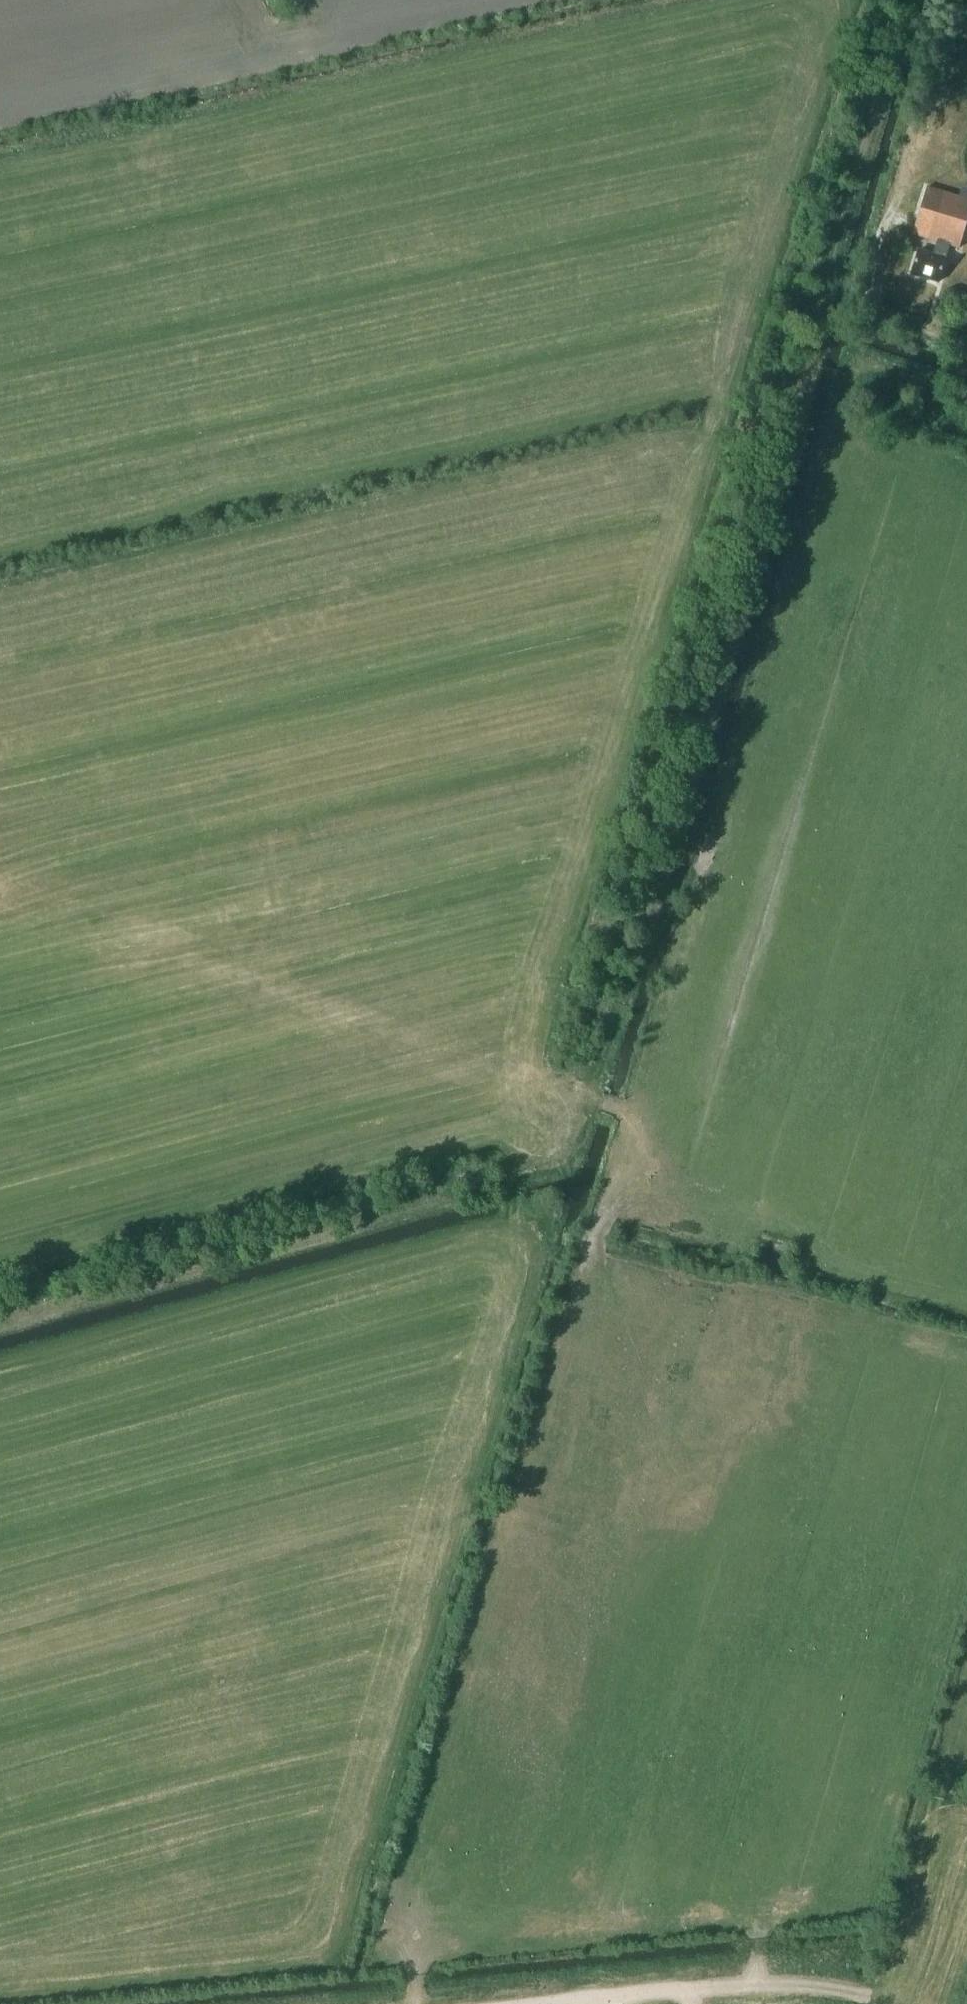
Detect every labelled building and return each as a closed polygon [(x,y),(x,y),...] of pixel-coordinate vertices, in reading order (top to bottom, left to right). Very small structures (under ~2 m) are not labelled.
[(911,274),(938,282),(949,246),(958,249),(966,221),(966,199),(927,186),(912,234),(936,242),(933,252),(919,248),(911,274)]
